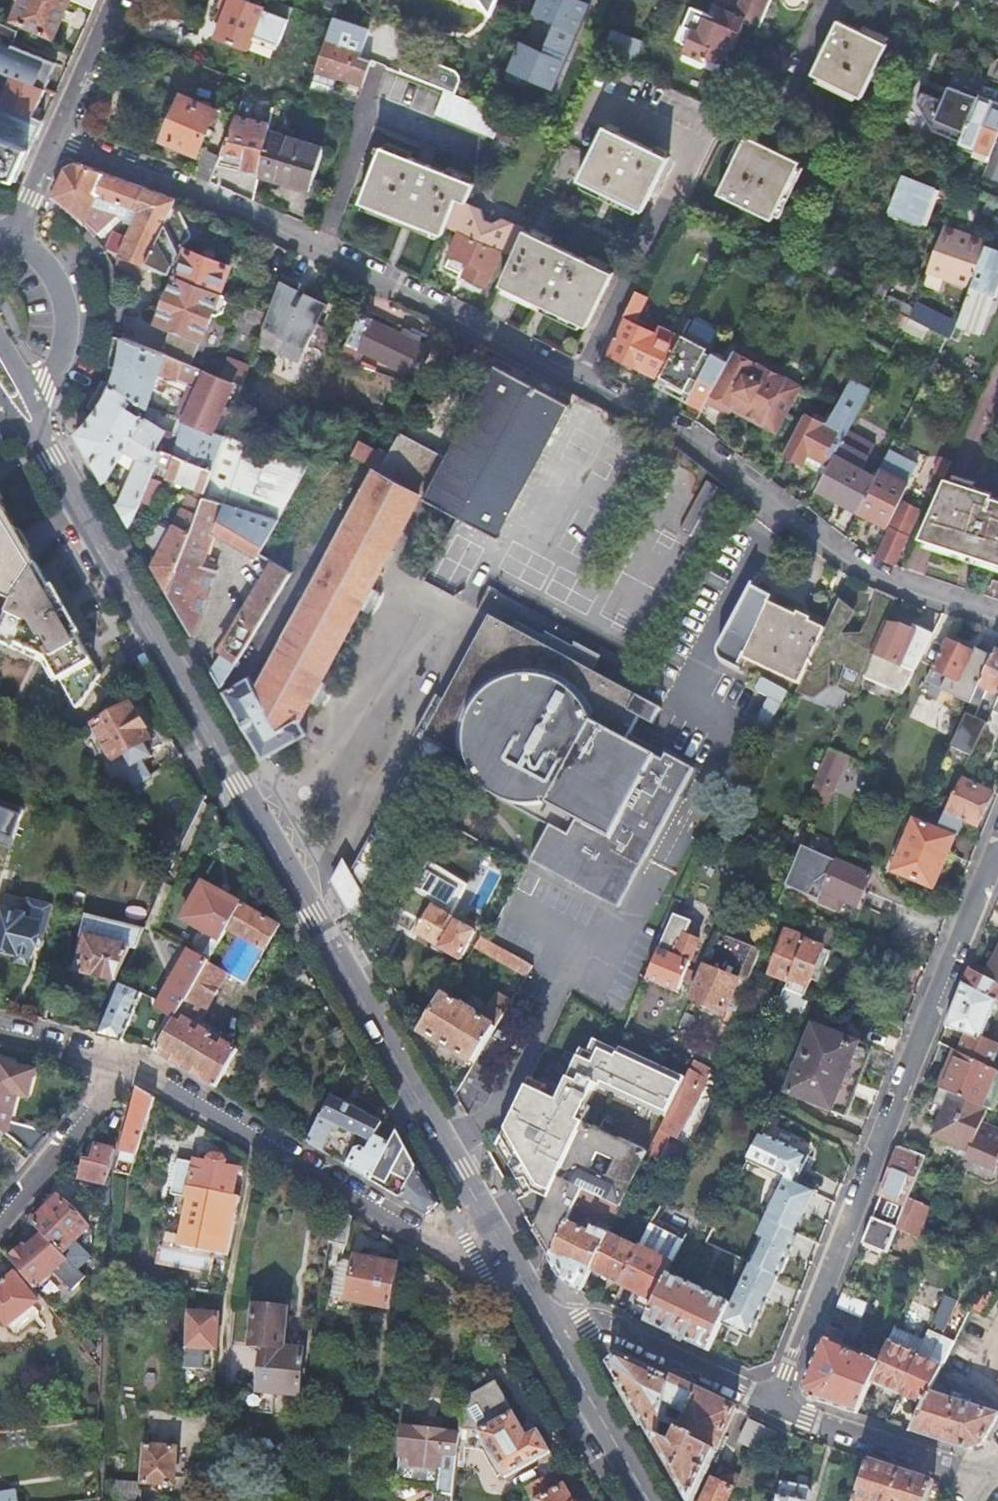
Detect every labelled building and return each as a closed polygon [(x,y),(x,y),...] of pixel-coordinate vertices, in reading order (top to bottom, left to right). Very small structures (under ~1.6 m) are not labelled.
[(11,21),(49,38),(59,17),(66,1),(89,12),(94,0),(21,0),(11,21)] [(211,38),(244,50),(249,37),(275,46),(285,21),(228,0),(226,0),(211,38)] [(492,21),(500,0),(480,0),(492,21)] [(585,0),(534,0),(529,13),(553,23),(542,50),(519,41),(507,70),(554,89),(589,1),(585,0)] [(759,27),(771,0),(743,0),(735,17),(744,20),(759,27)] [(732,47),(744,20),(735,17),(734,21),(716,13),(714,20),(690,10),(683,27),(692,31),(683,52),(705,61),(707,57),(721,63),(728,45),(732,47)] [(333,16),(315,70),(353,83),(361,60),(372,29),(333,16)] [(811,75),(831,85),(858,99),(885,44),(857,31),(836,21),(811,75)] [(16,32),(0,25),(0,73),(9,77),(42,90),(53,65),(9,47),(16,32)] [(608,34),(600,51),(630,66),(638,48),(608,34)] [(361,60),(353,83),(361,86),(369,63),(361,60)] [(26,153),(39,123),(32,119),(36,110),(44,113),(52,94),(42,90),(9,77),(0,98),(0,141),(26,153)] [(997,90),(981,83),(977,93),(994,100),(997,90)] [(476,105),(442,91),(439,97),(438,96),(433,110),(492,135),(501,114),(495,113),(476,105)] [(977,93),(960,141),(976,147),(994,100),(977,93)] [(177,95),(160,137),(195,151),(212,109),(177,95)] [(976,147),(991,154),(997,134),(997,101),(994,100),(976,147)] [(268,120),(234,114),(218,154),(214,163),(256,171),(265,130),(268,120)] [(585,156),(559,142),(539,187),(560,197),(568,179),(621,202),(639,210),(663,156),(644,148),(598,128),(585,156)] [(256,171),(256,174),(311,191),(325,147),(265,130),(256,171)] [(748,134),(719,191),(774,218),(802,161),(748,134)] [(12,184),(26,153),(0,141),(0,181),(12,184)] [(987,179),(997,183),(997,146),(987,179)] [(976,147),(972,157),(987,163),(991,154),(976,147)] [(203,148),(191,177),(206,183),(214,163),(218,154),(203,148)] [(399,220),(439,237),(443,227),(454,198),(463,202),(471,185),(381,148),(358,203),(399,220)] [(77,164),(61,170),(49,197),(65,208),(74,216),(84,226),(92,237),(121,214),(98,203),(100,196),(130,208),(116,229),(119,233),(101,251),(147,268),(153,254),(164,224),(173,201),(77,164)] [(902,176),(889,210),(918,221),(931,187),(902,176)] [(521,229),(463,202),(454,198),(443,227),(458,235),(450,253),(470,262),(464,276),(484,284),(498,251),(509,256),(519,232),(521,229)] [(194,209),(173,201),(164,224),(179,230),(186,232),(194,209)] [(164,224),(153,254),(168,261),(179,230),(164,224)] [(969,233),(946,224),(945,228),(968,237),(969,233)] [(968,237),(945,228),(928,269),(945,275),(944,279),(969,287),(985,246),(987,240),(969,233),(968,237)] [(509,256),(495,288),(538,308),(569,323),(584,330),(609,274),(593,267),(519,232),(509,256)] [(955,323),(984,333),(997,292),(997,251),(985,246),(958,315),(955,323)] [(173,279),(216,297),(228,270),(183,252),(173,279)] [(945,275),(928,269),(926,272),(944,279),(945,275)] [(300,286),(282,276),(272,303),(266,318),(255,349),(276,360),(278,357),(296,366),(305,349),(311,352),(322,329),(316,327),(327,307),(298,292),(300,286)] [(223,306),(216,297),(173,279),(155,325),(200,342),(210,317),(214,319),(218,316),(223,306)] [(628,302),(603,355),(655,379),(655,378),(676,339),(684,325),(677,321),(669,338),(651,329),(646,336),(627,326),(637,307),(628,302)] [(913,305),(907,319),(945,339),(948,340),(954,326),(948,323),(913,305)] [(255,349),(266,318),(241,307),(224,348),(252,359),(255,349)] [(953,313),(948,323),(954,326),(958,315),(953,313)] [(334,362),(350,367),(357,353),(384,367),(383,368),(400,377),(401,375),(414,382),(429,353),(415,346),(418,340),(402,331),(399,338),(369,323),(370,321),(358,315),(355,320),(334,362)] [(678,341),(676,339),(655,378),(664,384),(680,392),(686,395),(707,356),(702,353),(703,350),(680,337),(678,341)] [(151,353),(121,340),(118,355),(114,370),(109,384),(134,400),(146,408),(155,383),(160,386),(164,378),(177,383),(197,390),(183,423),(186,424),(214,435),(224,411),(231,414),(241,388),(151,353)] [(754,359),(733,347),(724,363),(703,404),(726,417),(728,413),(731,408),(743,414),(744,417),(751,421),(755,420),(759,422),(765,410),(781,418),(796,390),(777,379),(775,373),(765,368),(759,370),(750,365),(754,359)] [(683,401),(700,410),(703,404),(724,363),(708,354),(708,355),(707,356),(686,395),(683,401)] [(212,373),(242,384),(248,368),(218,356),(212,373)] [(373,469),(335,541),(382,565),(420,493),(498,536),(564,408),(492,372),(448,456),(398,430),(392,439),(382,456),(359,443),(350,456),(373,469)] [(964,378),(958,376),(951,389),(958,392),(964,378)] [(655,379),(653,382),(663,387),(664,384),(655,378),(655,379)] [(197,390),(177,383),(164,415),(177,421),(183,423),(197,390)] [(96,477),(102,486),(110,464),(114,453),(134,400),(109,384),(104,396),(97,407),(90,417),(82,427),(73,435),(96,477)] [(664,384),(663,387),(678,395),(680,392),(664,384)] [(129,472),(115,508),(127,530),(139,496),(148,473),(151,463),(156,451),(162,432),(145,422),(150,409),(146,408),(134,400),(114,453),(133,460),(129,472)] [(309,406),(280,459),(305,469),(333,419),(309,406)] [(731,408),(728,413),(771,437),(781,418),(765,410),(759,422),(755,420),(751,421),(744,417),(743,414),(731,408)] [(799,421),(781,455),(801,466),(807,455),(828,466),(833,457),(843,438),(801,416),(799,421)] [(173,458),(165,455),(156,451),(151,463),(167,471),(164,480),(202,496),(222,439),(214,435),(186,424),(173,458)] [(165,455),(172,435),(162,432),(156,451),(165,455)] [(222,439),(202,496),(200,500),(225,507),(227,508),(248,448),(222,439)] [(114,453),(110,464),(129,472),(133,460),(114,453)] [(807,455),(801,466),(822,477),(828,466),(807,455)] [(822,477),(815,490),(856,514),(873,480),(833,457),(828,466),(822,477)] [(305,469),(280,459),(250,514),(235,510),(223,535),(258,555),(305,469)] [(873,480),(856,514),(887,529),(907,486),(877,472),(873,480)] [(148,473),(139,496),(149,500),(156,483),(153,482),(155,475),(148,473)] [(674,531),(696,543),(721,491),(701,480),(674,531)] [(915,541),(967,558),(997,568),(997,502),(989,499),(989,495),(987,495),(943,481),(915,541)] [(901,506),(918,514),(927,496),(910,487),(901,506)] [(6,564),(0,573),(0,594),(14,599),(38,564),(0,495),(0,552),(6,564)] [(179,510),(193,518),(198,504),(186,498),(179,510)] [(225,507),(200,500),(198,504),(193,518),(188,533),(212,543),(216,531),(225,507)] [(901,506),(876,560),(892,567),(918,514),(901,506)] [(227,508),(225,507),(216,531),(223,535),(235,510),(227,508)] [(149,568),(165,596),(178,558),(187,536),(188,533),(193,518),(179,510),(170,527),(149,567),(149,568)] [(212,543),(188,533),(178,558),(186,562),(171,606),(189,638),(217,575),(202,569),(207,556),(212,543)] [(382,565),(335,541),(304,598),(279,643),(255,689),(247,677),(220,693),(238,724),(259,760),(304,732),(298,721),(382,565)] [(219,545),(212,543),(207,556),(214,560),(219,545)] [(186,562),(178,558),(165,596),(171,606),(186,562)] [(38,564),(14,599),(0,629),(0,703),(40,716),(56,720),(69,693),(73,698),(79,710),(84,707),(102,676),(95,664),(85,647),(69,619),(51,585),(38,564)] [(223,654),(210,674),(218,690),(291,574),(273,564),(219,652),(223,654)] [(742,664),(797,689),(824,632),(808,625),(809,623),(795,616),(794,619),(767,607),(769,601),(749,592),(751,589),(749,589),(716,657),(716,662),(717,665),(720,667),(741,677),(742,675),(738,673),(742,664)] [(885,620),(893,602),(874,594),(867,620),(858,638),(859,638),(874,644),(883,626),(885,620)] [(837,687),(853,695),(870,657),(870,656),(874,644),(859,638),(858,638),(839,638),(851,619),(853,615),(838,602),(836,606),(824,632),(798,688),(797,689),(795,695),(812,701),(825,688),(827,667),(832,665),(843,669),(837,687)] [(617,913),(675,805),(693,773),(628,738),(638,721),(651,728),(660,712),(623,692),(592,676),(600,660),(572,645),(570,649),(544,635),(541,640),(514,625),(511,631),(488,620),(443,703),(435,699),(413,740),(421,745),(438,755),(469,773),(477,786),(487,796),(497,802),(548,830),(529,865),(617,913)] [(883,626),(870,656),(912,674),(931,637),(916,631),(915,634),(898,627),(897,632),(883,626)] [(943,643),(924,684),(969,706),(992,658),(976,650),(972,657),(943,643)] [(969,706),(967,709),(949,746),(970,756),(970,755),(971,755),(981,735),(992,713),(997,700),(997,699),(997,652),(996,651),(992,658),(969,706)] [(767,738),(780,709),(766,703),(753,732),(767,738)] [(142,745),(152,739),(132,704),(101,722),(115,745),(114,754),(124,770),(133,772),(151,760),(142,745)] [(997,743),(997,715),(992,713),(981,735),(997,743)] [(330,884),(352,923),(365,902),(362,897),(438,755),(421,745),(350,876),(342,862),(330,884)] [(829,751),(822,767),(807,803),(828,812),(851,760),(829,751)] [(936,829),(946,834),(948,835),(956,819),(976,828),(991,796),(959,781),(941,818),(936,829)] [(12,848),(24,810),(0,802),(0,844),(12,848)] [(920,808),(915,819),(916,820),(936,829),(941,818),(920,808)] [(907,837),(947,856),(955,838),(948,835),(946,834),(936,829),(916,820),(915,822),(913,821),(907,837)] [(160,824),(154,837),(181,848),(186,835),(160,824)] [(792,837),(784,857),(795,863),(826,877),(836,855),(792,837)] [(907,837),(895,865),(891,875),(933,892),(947,856),(907,837)] [(829,879),(820,901),(836,909),(839,902),(857,910),(870,879),(836,864),(829,879)] [(451,886),(456,888),(457,885),(473,894),(479,882),(458,871),(451,886)] [(485,938),(507,896),(479,882),(473,894),(457,885),(456,888),(443,915),(430,909),(415,939),(458,961),(473,931),(485,938)] [(205,933),(193,953),(207,962),(241,906),(206,884),(183,920),(205,933)] [(8,908),(0,936),(0,946),(23,954),(20,961),(32,965),(35,957),(36,958),(40,944),(47,947),(47,946),(49,947),(51,941),(49,941),(60,906),(36,898),(30,915),(8,908)] [(159,1041),(154,1050),(189,1071),(233,1098),(256,1060),(280,1019),(260,1007),(235,1046),(197,1025),(230,973),(247,983),(280,930),(241,906),(207,962),(174,1017),(159,1041)] [(122,981),(146,926),(106,908),(94,931),(99,933),(86,965),(122,981)] [(688,924),(671,917),(664,932),(659,943),(655,953),(651,963),(646,973),(642,982),(674,994),(695,944),(682,938),(688,924)] [(193,953),(157,930),(147,924),(146,926),(122,981),(122,983),(145,993),(150,995),(151,995),(153,1004),(167,1013),(174,1017),(207,962),(193,953)] [(785,985),(781,996),(801,1002),(830,935),(810,925),(803,943),(782,934),(764,977),(785,985)] [(758,954),(714,934),(686,999),(722,1015),(722,1014),(724,1009),(731,1012),(730,1013),(732,1014),(758,954)] [(528,971),(482,944),(475,940),(468,951),(521,982),(528,971)] [(997,986),(997,958),(986,980),(997,986)] [(961,987),(997,1005),(997,986),(986,980),(970,972),(967,971),(961,987)] [(98,1004),(110,1009),(120,987),(107,983),(98,1004)] [(110,1009),(99,1035),(123,1041),(145,993),(122,983),(120,987),(110,1009)] [(954,1055),(986,1071),(987,1072),(997,1052),(997,1049),(982,1040),(997,1010),(997,1005),(961,987),(943,1028),(945,1029),(961,1037),(951,1054),(954,1055)] [(512,1202),(531,1234),(545,1203),(580,1128),(591,1104),(656,1133),(670,1105),(685,1072),(689,1064),(621,1032),(598,1016),(568,996),(518,1101),(497,1145),(484,1139),(480,1146),(512,1202)] [(439,1000),(419,1034),(472,1066),(508,1006),(495,998),(480,1024),(473,1020),(476,1016),(463,1007),(460,1012),(439,1000)] [(174,1017),(167,1013),(152,1038),(159,1041),(174,1017)] [(841,1052),(864,1061),(869,1047),(817,1024),(792,1081),(846,1104),(848,1101),(829,1094),(841,1052)] [(848,1101),(864,1061),(841,1052),(829,1094),(848,1101)] [(954,1055),(937,1093),(984,1115),(987,1116),(993,1103),(976,1095),(986,1071),(954,1055)] [(10,1121),(17,1094),(27,1095),(33,1072),(0,1063),(0,1128),(6,1133),(10,1121)] [(993,1103),(997,1093),(997,1078),(987,1072),(986,1071),(976,1095),(993,1103)] [(685,1072),(670,1105),(687,1113),(704,1080),(685,1072)] [(138,1089),(115,1170),(132,1173),(153,1098),(138,1089)] [(937,1093),(930,1107),(941,1112),(927,1141),(963,1157),(960,1164),(989,1178),(993,1171),(997,1174),(997,1138),(978,1129),(984,1115),(937,1093)] [(364,1116),(329,1096),(305,1142),(345,1166),(353,1152),(369,1145),(375,1133),(378,1126),(363,1117),(364,1116)] [(645,1158),(656,1133),(591,1104),(580,1128),(645,1158)] [(802,1135),(770,1112),(703,1249),(747,1270),(812,1139),(802,1135)] [(10,1121),(6,1133),(32,1154),(48,1135),(37,1127),(10,1121)] [(619,1213),(645,1158),(580,1128),(545,1203),(559,1210),(554,1220),(564,1225),(566,1226),(582,1196),(619,1213)] [(353,1152),(345,1166),(359,1174),(370,1180),(390,1142),(375,1133),(369,1145),(353,1152)] [(404,1150),(390,1142),(370,1180),(383,1188),(404,1150)] [(108,1179),(116,1148),(97,1143),(96,1151),(89,1149),(82,1178),(107,1183),(108,1179)] [(416,1164),(409,1152),(404,1150),(383,1188),(398,1197),(418,1167),(416,1164)] [(873,1211),(859,1248),(883,1257),(904,1203),(905,1204),(922,1161),(897,1151),(879,1197),(873,1211)] [(177,1159),(172,1181),(190,1185),(230,1194),(236,1169),(224,1167),(224,1162),(222,1160),(216,1158),(212,1157),(210,1158),(209,1163),(195,1160),(195,1163),(177,1159)] [(430,1189),(418,1167),(398,1197),(424,1213),(438,1202),(430,1189)] [(226,1256),(238,1198),(230,1196),(230,1194),(190,1185),(172,1181),(170,1194),(187,1198),(176,1245),(226,1256)] [(619,1290),(638,1252),(635,1250),(634,1253),(607,1240),(619,1213),(582,1196),(566,1226),(564,1225),(547,1263),(555,1278),(562,1284),(569,1291),(581,1297),(590,1276),(619,1290)] [(34,1225),(58,1247),(63,1252),(89,1226),(60,1198),(34,1225)] [(545,1203),(531,1234),(547,1263),(564,1225),(554,1220),(559,1210),(545,1203)] [(352,1216),(335,1206),(333,1243),(350,1245),(352,1216)] [(693,1224),(681,1218),(673,1235),(685,1241),(693,1224)] [(26,1246),(12,1259),(21,1270),(33,1285),(35,1286),(55,1266),(67,1277),(79,1267),(63,1252),(58,1247),(52,1252),(39,1240),(29,1249),(26,1246)] [(671,1269),(638,1252),(619,1290),(653,1307),(666,1280),(671,1269)] [(354,1259),(348,1296),(389,1304),(396,1260),(356,1253),(354,1259)] [(332,1294),(348,1296),(354,1259),(344,1257),(337,1264),(332,1294)] [(90,1277),(102,1289),(104,1259),(92,1258),(90,1277)] [(21,1270),(0,1288),(0,1306),(15,1323),(39,1301),(28,1289),(33,1285),(21,1270)] [(762,1278),(747,1270),(733,1299),(748,1306),(762,1278)] [(666,1280),(653,1307),(644,1326),(675,1341),(706,1356),(708,1352),(718,1331),(728,1309),(666,1280)] [(839,1297),(833,1312),(859,1322),(864,1307),(839,1297)] [(920,1407),(930,1387),(939,1369),(927,1364),(954,1303),(943,1298),(928,1333),(899,1397),(920,1407)] [(733,1299),(728,1309),(718,1331),(733,1339),(748,1306),(733,1299)] [(251,1304),(246,1344),(256,1346),(252,1388),(297,1392),(302,1351),(278,1347),(283,1308),(251,1304)] [(184,1344),(183,1365),(202,1365),(203,1346),(216,1346),(218,1313),(185,1311),(185,1312),(184,1344)] [(175,1344),(184,1344),(185,1312),(176,1312),(175,1344)] [(859,1322),(833,1312),(828,1324),(854,1334),(859,1322)] [(989,1324),(966,1314),(956,1334),(978,1344),(989,1324)] [(827,1328),(801,1394),(808,1400),(856,1417),(870,1383),(878,1366),(834,1346),(840,1333),(827,1328)] [(718,1331),(708,1352),(724,1359),(734,1339),(733,1339),(718,1331)] [(911,1358),(886,1346),(878,1366),(870,1383),(899,1397),(928,1333),(920,1331),(913,1346),(916,1347),(911,1358)] [(606,1365),(653,1446),(660,1430),(669,1381),(616,1355),(612,1359),(606,1365)] [(471,1378),(466,1375),(461,1427),(482,1430),(483,1433),(507,1477),(552,1451),(539,1428),(529,1434),(515,1412),(496,1381),(471,1378)] [(653,1446),(663,1465),(684,1500),(690,1500),(736,1413),(680,1386),(669,1381),(660,1430),(653,1446)] [(967,1454),(982,1444),(997,1417),(930,1387),(920,1407),(907,1434),(967,1454)] [(454,1494),(461,1432),(445,1430),(444,1428),(442,1425),(439,1424),(437,1422),(434,1421),(431,1421),(428,1421),(425,1422),(422,1423),(420,1425),(417,1427),(406,1425),(399,1481),(436,1485),(434,1500),(453,1500),(454,1494)] [(745,1427),(736,1445),(763,1457),(772,1438),(745,1427)] [(144,1445),(141,1482),(174,1483),(176,1446),(144,1445)] [(931,1485),(869,1464),(857,1500),(926,1500),(931,1485)] [(552,1472),(529,1486),(538,1499),(534,1500),(574,1500),(564,1484),(560,1486),(552,1472)] [(141,1482),(109,1480),(109,1500),(129,1500),(140,1500),(141,1482)] [(15,1482),(0,1485),(0,1500),(19,1500),(15,1482)] [(708,1485),(699,1500),(723,1500),(727,1494),(708,1485)] [(777,1500),(807,1500),(808,1497),(803,1490),(780,1486),(777,1500)]
